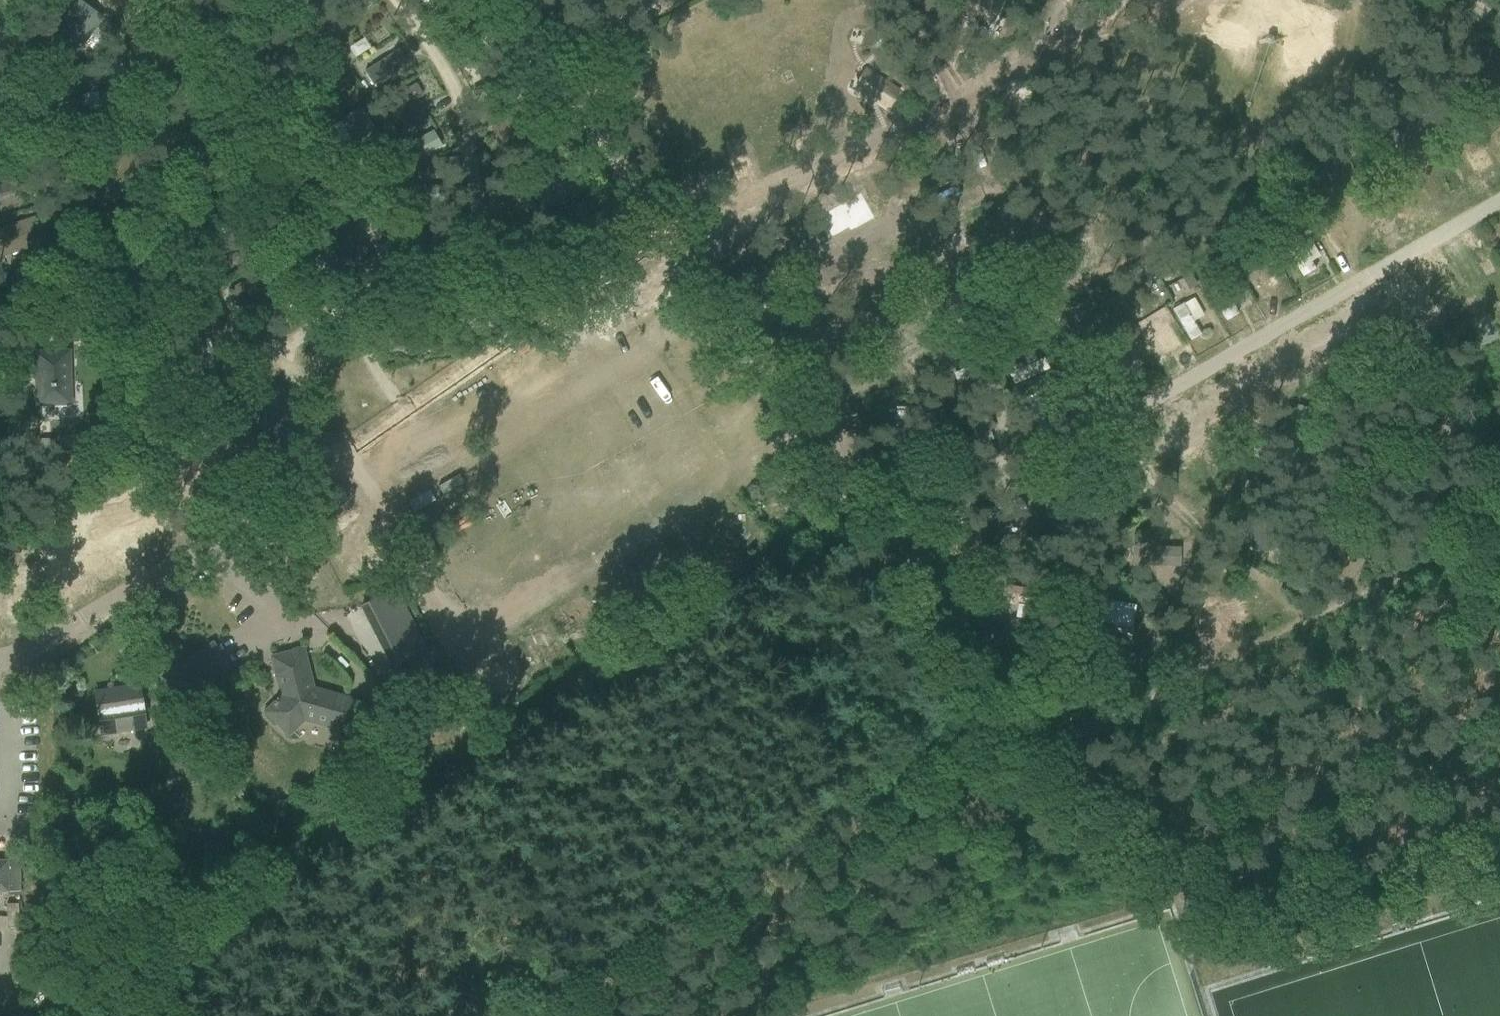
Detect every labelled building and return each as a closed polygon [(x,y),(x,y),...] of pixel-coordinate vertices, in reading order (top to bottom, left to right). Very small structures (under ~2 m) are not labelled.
[(74,57),(104,16),(83,0),(80,0),(50,39),(74,57)] [(435,9),(448,0),(429,0),(435,9)] [(583,11),(588,0),(560,0),(583,11)] [(946,6),(965,15),(968,11),(972,13),(972,12),(991,21),(997,10),(997,11),(1001,2),(996,0),(949,0),(946,6)] [(281,35),(263,35),(263,71),(293,71),(292,30),(281,30),(281,35)] [(340,46),(334,50),(339,60),(346,56),(340,46)] [(222,47),(211,47),(212,56),(223,55),(222,47)] [(525,54),(509,64),(515,74),(531,64),(525,54)] [(861,76),(857,83),(870,92),(868,96),(887,108),(899,91),(865,69),(861,75),(861,76)] [(524,80),(513,87),(518,96),(529,89),(524,80)] [(416,83),(404,90),(411,102),(423,94),(416,83)] [(489,124),(504,148),(549,119),(534,96),(489,124)] [(340,120),(358,151),(380,139),(362,108),(340,120)] [(390,108),(377,114),(381,124),(394,118),(390,108)] [(396,150),(405,166),(442,145),(433,129),(396,150)] [(220,137),(212,143),(217,150),(225,144),(220,137)] [(877,160),(860,167),(871,194),(888,187),(877,160)] [(533,176),(543,206),(557,202),(557,199),(569,195),(570,199),(578,196),(577,192),(588,188),(579,161),(559,168),(558,164),(550,167),(551,170),(533,176)] [(506,178),(488,183),(492,195),(509,190),(506,178)] [(397,202),(447,202),(447,185),(397,185),(397,202)] [(860,194),(816,218),(828,239),(848,228),(850,231),(873,218),(860,194)] [(94,203),(90,214),(103,219),(107,208),(94,203)] [(587,204),(573,213),(577,220),(592,211),(587,204)] [(1284,204),(1276,212),(1286,221),(1293,214),(1284,204)] [(0,227),(0,257),(51,240),(42,213),(0,227)] [(396,214),(380,221),(385,232),(401,225),(396,214)] [(518,221),(517,229),(535,231),(536,223),(518,221)] [(326,237),(343,272),(371,258),(353,223),(326,237)] [(379,223),(369,227),(375,240),(385,235),(379,223)] [(1280,280),(1304,270),(1293,242),(1269,252),(1280,280)] [(55,253),(42,257),(46,270),(59,266),(55,253)] [(1228,262),(1219,266),(1223,276),(1232,271),(1228,262)] [(488,264),(479,271),(488,284),(498,278),(488,264)] [(278,289),(267,268),(231,286),(242,307),(278,289)] [(514,278),(502,285),(509,295),(520,287),(514,278)] [(1194,278),(1182,284),(1186,292),(1198,287),(1194,278)] [(627,297),(613,308),(624,320),(637,309),(627,297)] [(592,312),(604,339),(619,333),(607,306),(592,312)] [(1082,308),(1070,315),(1076,325),(1088,319),(1082,308)] [(1165,309),(1151,317),(1158,329),(1172,321),(1165,309)] [(88,321),(64,321),(64,337),(89,337),(88,321)] [(1440,322),(1428,329),(1434,340),(1446,333),(1440,322)] [(1133,335),(1124,334),(1121,348),(1131,349),(1133,335)] [(661,335),(649,338),(655,357),(666,353),(661,335)] [(69,352),(36,352),(37,404),(70,403),(69,352)] [(920,386),(910,393),(920,407),(929,400),(920,386)] [(1034,386),(1026,389),(1028,395),(1036,392),(1034,386)] [(939,391),(933,397),(943,406),(949,399),(939,391)] [(997,402),(999,413),(1010,410),(1008,399),(997,402)] [(965,434),(954,437),(956,447),(967,444),(965,434)] [(577,468),(588,463),(582,450),(571,455),(577,468)] [(788,512),(772,488),(753,500),(769,524),(788,512)] [(1001,503),(985,507),(988,518),(1003,514),(1001,503)] [(722,507),(708,514),(728,551),(741,544),(722,507)] [(692,526),(698,540),(710,535),(704,521),(692,526)] [(1131,564),(1178,565),(1179,547),(1154,546),(1154,540),(1131,539),(1131,564)] [(1014,551),(978,562),(990,603),(1026,592),(1014,551)] [(359,605),(391,667),(427,649),(396,587),(359,605)] [(973,622),(958,598),(934,613),(949,637),(973,622)] [(1129,628),(1134,605),(1104,599),(1099,622),(1129,628)] [(549,638),(539,644),(546,656),(556,649),(549,638)] [(159,677),(179,707),(233,671),(213,641),(159,677)] [(265,712),(279,726),(287,735),(303,719),(353,733),(362,702),(312,688),(302,649),(271,657),(281,696),(265,712)] [(1086,673),(1081,676),(1089,690),(1094,688),(1099,685),(1091,671),(1086,673)] [(95,691),(99,718),(101,734),(145,728),(138,684),(95,691)] [(375,691),(366,701),(375,710),(384,700),(375,691)] [(1105,692),(1092,699),(1097,709),(1110,703),(1105,692)] [(142,791),(141,797),(145,802),(151,800),(153,794),(149,789),(142,791)] [(19,903),(6,904),(6,924),(20,924),(20,914),(19,903)] [(1001,954),(985,959),(986,963),(1002,958),(1001,954)] [(971,964),(955,968),(956,972),(972,967),(971,964)]
